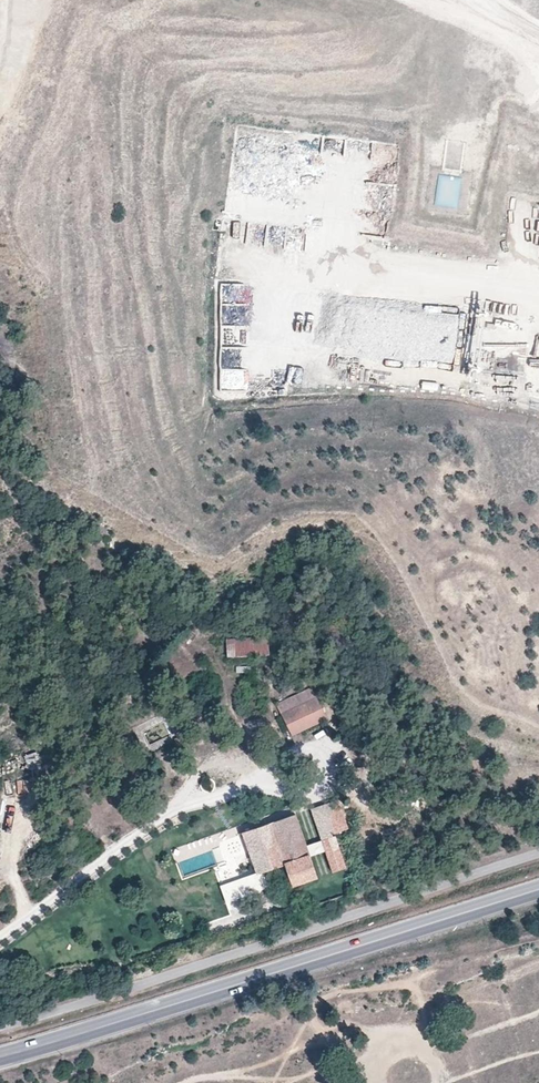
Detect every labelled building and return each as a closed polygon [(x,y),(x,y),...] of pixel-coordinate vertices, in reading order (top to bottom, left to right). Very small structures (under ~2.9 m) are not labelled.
[(437,196),(457,196),(458,177),(438,177),(437,196)] [(507,230),(506,239),(515,239),(516,230),(507,230)] [(289,378),(270,378),(269,395),(288,396),(289,378)] [(269,655),(268,637),(226,639),(227,657),(269,655)] [(181,648),(187,650),(185,658),(197,662),(203,643),(184,638),(181,648)] [(326,718),(311,687),(276,704),(291,735),(326,718)] [(186,742),(183,735),(174,740),(177,746),(186,742)] [(348,829),(338,799),(310,809),(332,873),(347,868),(335,833),(348,829)] [(318,878),(295,814),(242,832),(257,874),(285,864),(293,887),(318,878)] [(74,921),(64,928),(68,934),(78,927),(74,921)]
